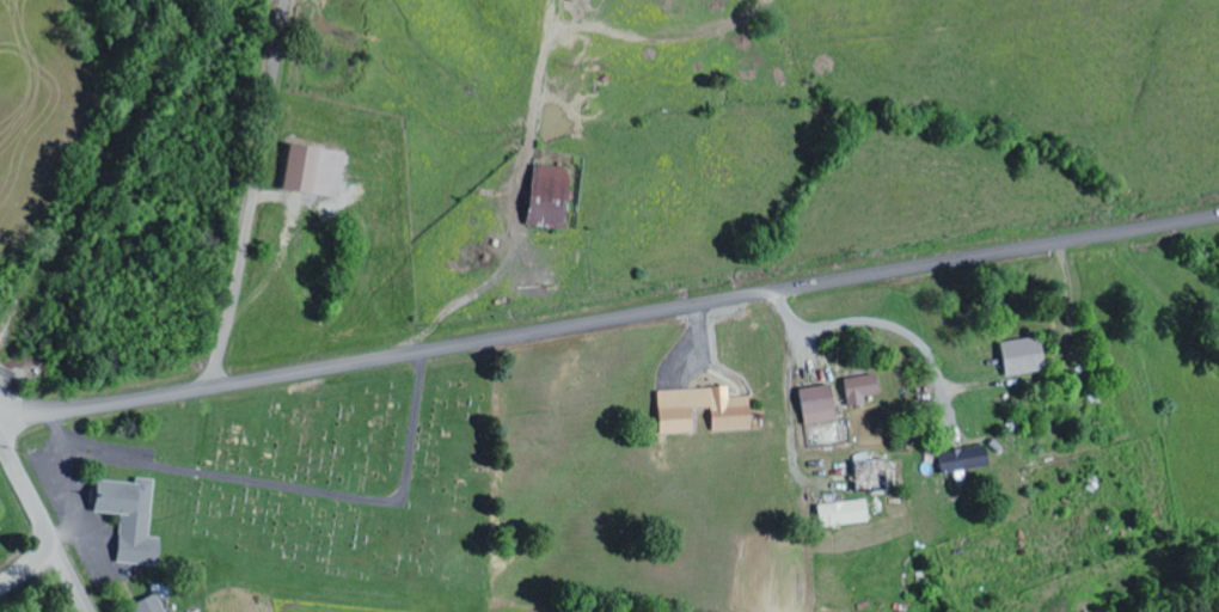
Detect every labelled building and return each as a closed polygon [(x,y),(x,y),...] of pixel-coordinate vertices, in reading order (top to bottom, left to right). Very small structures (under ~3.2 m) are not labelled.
[(288,145),(280,191),(311,196),(319,151),(288,145)] [(532,166),(523,225),(558,231),(568,172),(532,166)] [(998,343),(1004,377),(1042,371),(1036,337),(998,343)] [(840,379),(845,408),(863,405),(862,397),(880,394),(876,373),(840,379)] [(797,391),(803,426),(833,421),(828,386),(797,391)] [(660,434),(657,393),(725,390),(727,400),(748,399),(751,429),(710,432),(709,409),(692,410),(693,432),(660,434)] [(937,453),(941,475),(985,467),(982,446),(937,453)] [(853,463),(853,492),(884,492),(883,463),(853,463)] [(157,567),(159,540),(148,539),(153,482),(128,479),(127,484),(93,481),(91,513),(120,515),(115,562),(157,567)] [(814,507),(817,530),(864,525),(862,501),(814,507)] [(130,611),(162,611),(153,594),(128,607),(130,611)]
